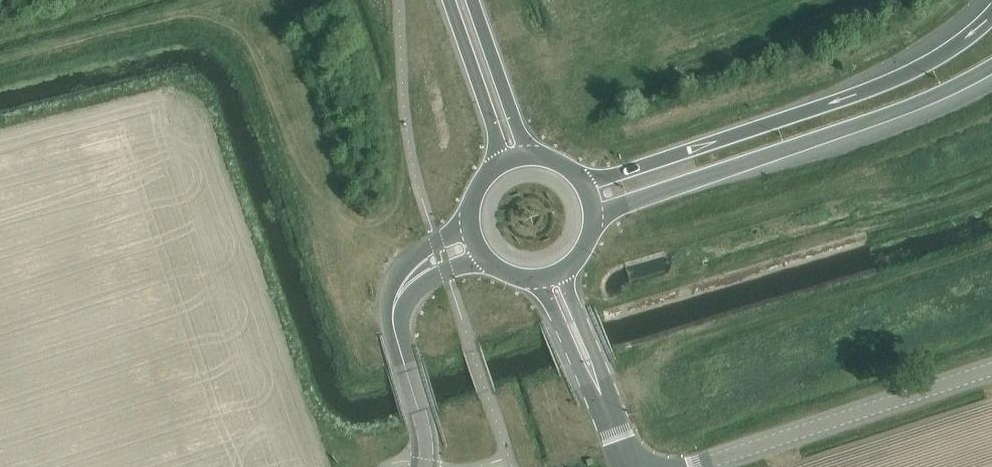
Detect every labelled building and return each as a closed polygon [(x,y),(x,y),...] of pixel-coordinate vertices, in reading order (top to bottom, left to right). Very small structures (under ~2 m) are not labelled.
[(592,457),(586,459),(588,466),(594,463),(592,457)]
